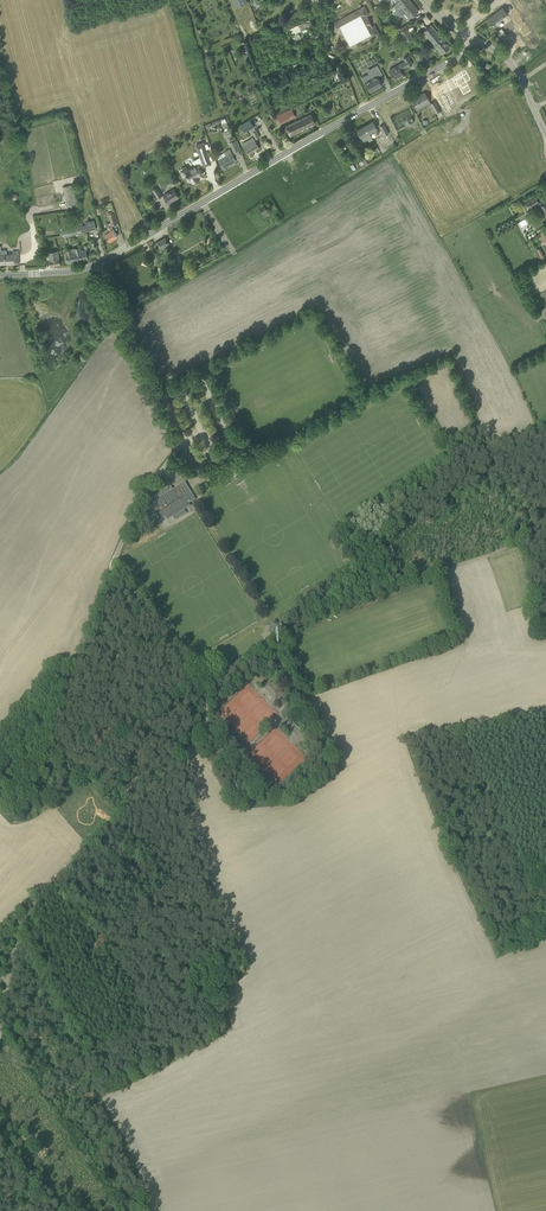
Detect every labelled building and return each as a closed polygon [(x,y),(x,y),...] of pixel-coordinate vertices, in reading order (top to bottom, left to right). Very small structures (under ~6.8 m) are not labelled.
[(397,2),(394,5),(394,6),(391,9),(393,12),(396,10),(395,9),(407,0),(396,0),(397,2)] [(395,9),(396,10),(393,12),(398,18),(401,16),(405,12),(410,18),(419,10),(410,0),(407,0),(395,9)] [(341,43),(346,51),(379,34),(375,25),(372,26),(367,16),(369,14),(365,6),(331,24),(335,32),(338,31),(343,42),(341,43)] [(495,24),(508,14),(503,7),(487,19),(492,25),(494,23),(495,24)] [(386,29),(389,35),(400,29),(397,23),(386,29)] [(423,31),(443,54),(450,47),(431,25),(423,31)] [(408,28),(401,31),(406,42),(413,38),(408,28)] [(419,52),(414,56),(420,64),(425,60),(419,52)] [(403,58),(404,61),(389,69),(395,80),(404,75),(401,69),(408,65),(408,66),(413,64),(408,55),(403,58)] [(378,77),(383,74),(377,64),(372,67),(374,70),(362,77),(370,92),(382,85),(378,77)] [(456,74),(446,80),(451,88),(459,83),(461,87),(467,84),(465,80),(469,77),(464,68),(456,73),(456,74)] [(442,91),(436,94),(446,111),(451,107),(449,104),(454,101),(448,92),(444,94),(442,91)] [(412,99),(417,108),(430,102),(425,92),(412,99)] [(430,103),(436,113),(440,111),(435,101),(430,103)] [(292,109),(275,117),(278,125),(296,117),(292,109)] [(395,131),(414,122),(408,109),(389,117),(395,131)] [(297,120),(286,126),(288,130),(291,135),(316,123),(313,118),(311,113),(300,119),(297,121),(297,120)] [(240,125),(244,132),(254,126),(249,119),(240,125)] [(373,121),(364,126),(368,133),(369,133),(373,130),(376,135),(380,133),(377,128),(373,121)] [(379,126),(384,135),(389,133),(384,124),(379,126)] [(368,133),(364,126),(357,130),(361,137),(364,141),(371,137),(369,133),(368,133)] [(261,127),(252,132),(255,139),(264,134),(261,127)] [(277,147),(280,145),(274,132),(270,134),(277,147)] [(267,148),(262,138),(257,141),(257,142),(248,147),(247,144),(242,146),(246,154),(254,150),(257,155),(262,152),(261,151),(267,148)] [(354,140),(360,149),(364,147),(359,138),(354,140)] [(229,142),(233,152),(239,150),(235,140),(229,142)] [(201,159),(209,157),(204,142),(196,145),(201,159)] [(218,159),(223,168),(236,160),(230,148),(224,152),(226,155),(218,159)] [(360,155),(365,164),(372,160),(367,151),(360,155)] [(181,169),(182,171),(180,172),(183,176),(186,175),(190,181),(191,181),(192,183),(200,178),(199,176),(204,173),(200,167),(203,165),(200,160),(194,163),(195,165),(189,169),(188,167),(187,167),(186,166),(181,169)] [(73,184),(63,186),(62,187),(67,206),(77,204),(73,184)] [(152,190),(157,198),(162,196),(157,187),(152,190)] [(164,195),(169,203),(179,197),(174,189),(164,195)] [(527,210),(538,204),(545,219),(545,202),(542,205),(537,196),(524,203),(527,210)] [(155,200),(160,208),(166,204),(163,198),(161,200),(160,198),(155,200)] [(259,209),(263,215),(263,214),(264,217),(269,213),(268,211),(264,206),(259,209)] [(108,214),(110,221),(112,225),(117,223),(114,213),(108,214)] [(14,230),(14,220),(0,219),(0,226),(0,229),(14,230)] [(62,230),(63,237),(96,229),(94,222),(62,230)] [(107,237),(109,241),(110,241),(111,241),(113,240),(113,239),(118,236),(111,225),(101,232),(103,239),(107,237)] [(156,243),(160,250),(169,244),(165,237),(156,243)] [(65,250),(66,257),(67,257),(68,263),(88,259),(86,249),(81,250),(80,247),(65,250)] [(540,248),(536,250),(541,259),(545,257),(540,248)] [(19,263),(18,251),(12,252),(12,253),(5,254),(5,253),(6,253),(6,250),(0,250),(0,264),(19,263)] [(49,260),(50,260),(51,266),(60,264),(58,250),(48,252),(49,260)] [(175,257),(169,261),(173,268),(180,265),(175,257)] [(182,506),(194,499),(189,492),(190,491),(185,482),(173,490),(171,487),(149,500),(151,504),(144,509),(149,518),(157,514),(161,520),(165,517),(167,520),(184,509),(182,506)] [(265,627),(269,633),(272,637),(285,629),(281,622),(278,624),(275,620),(265,627)] [(249,683),(219,711),(223,714),(233,725),(235,723),(231,719),(234,719),(238,723),(238,718),(240,716),(249,716),(247,719),(247,724),(245,723),(243,725),(251,725),(254,727),(247,726),(246,732),(240,732),(242,734),(257,735),(251,731),(251,728),(254,728),(255,724),(258,726),(259,724),(262,725),(267,726),(279,714),(249,683)] [(269,693),(268,694),(275,700),(278,697),(280,699),(286,693),(282,690),(281,691),(277,686),(275,688),(270,683),(265,689),(269,693)]
